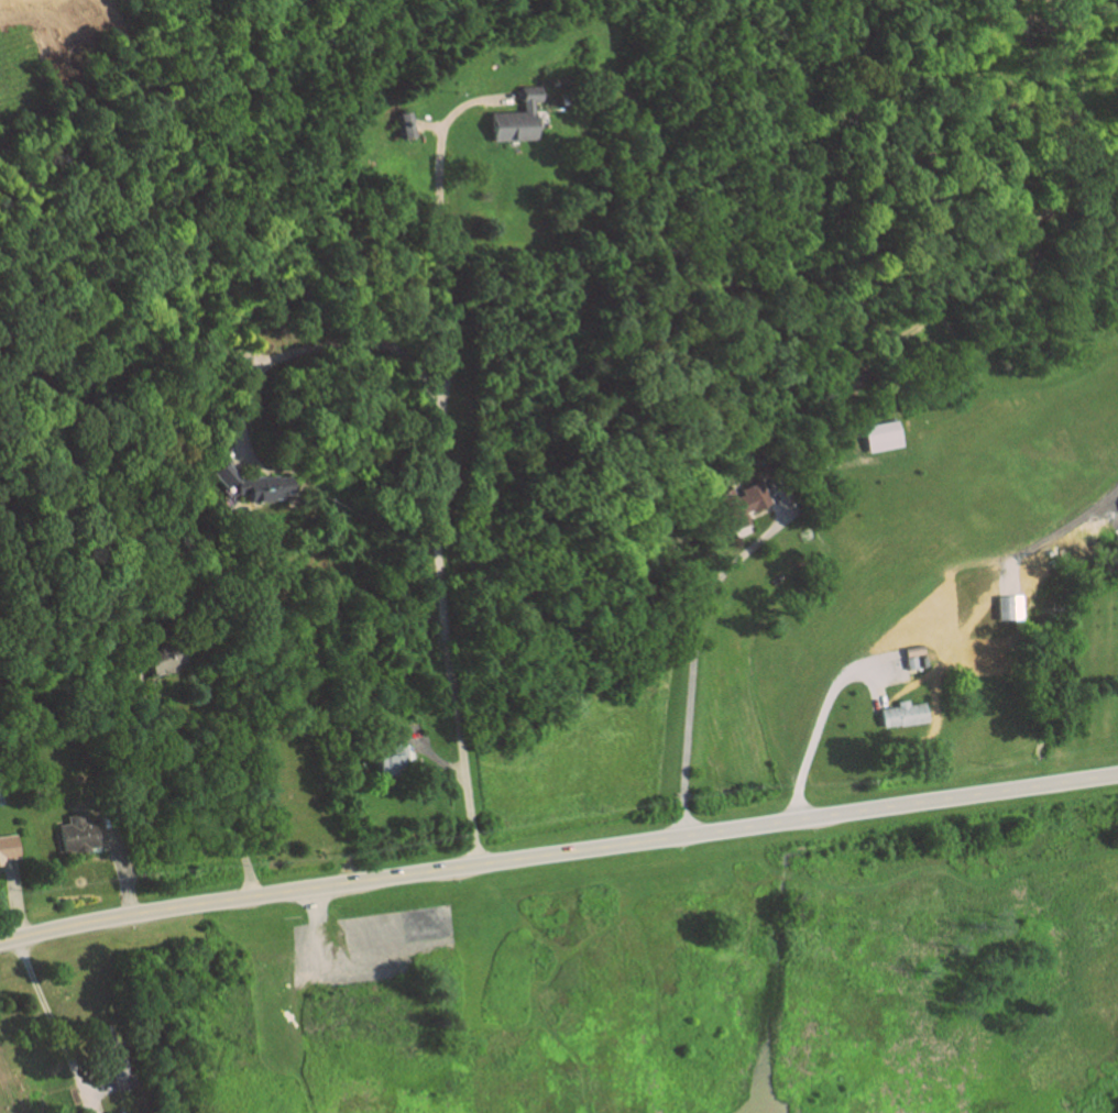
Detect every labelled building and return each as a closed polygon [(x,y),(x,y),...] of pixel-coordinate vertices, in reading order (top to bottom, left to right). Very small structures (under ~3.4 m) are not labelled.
[(482,114),(483,142),(532,140),(531,102),(540,102),(539,87),(516,87),(517,112),(482,114)] [(401,113),(401,137),(413,137),(413,114),(401,113)] [(899,449),(896,422),(860,426),(863,452),(899,449)] [(209,475),(229,497),(238,495),(247,505),(277,497),(285,490),(285,487),(274,475),(266,482),(261,485),(249,489),(228,465),(226,459),(222,455),(215,462),(217,468),(209,475)] [(729,529),(744,523),(741,515),(769,503),(759,481),(734,492),(732,487),(714,495),(729,529)] [(873,710),(877,730),(922,722),(919,703),(903,706),(902,700),(891,702),(891,707),(873,710)] [(387,746),(389,754),(376,756),(378,772),(409,767),(405,744),(387,746)] [(70,824),(61,825),(65,854),(102,849),(98,819),(87,821),(86,814),(69,817),(70,824)] [(8,867),(7,860),(22,858),(19,835),(0,838),(0,868),(8,867)]
